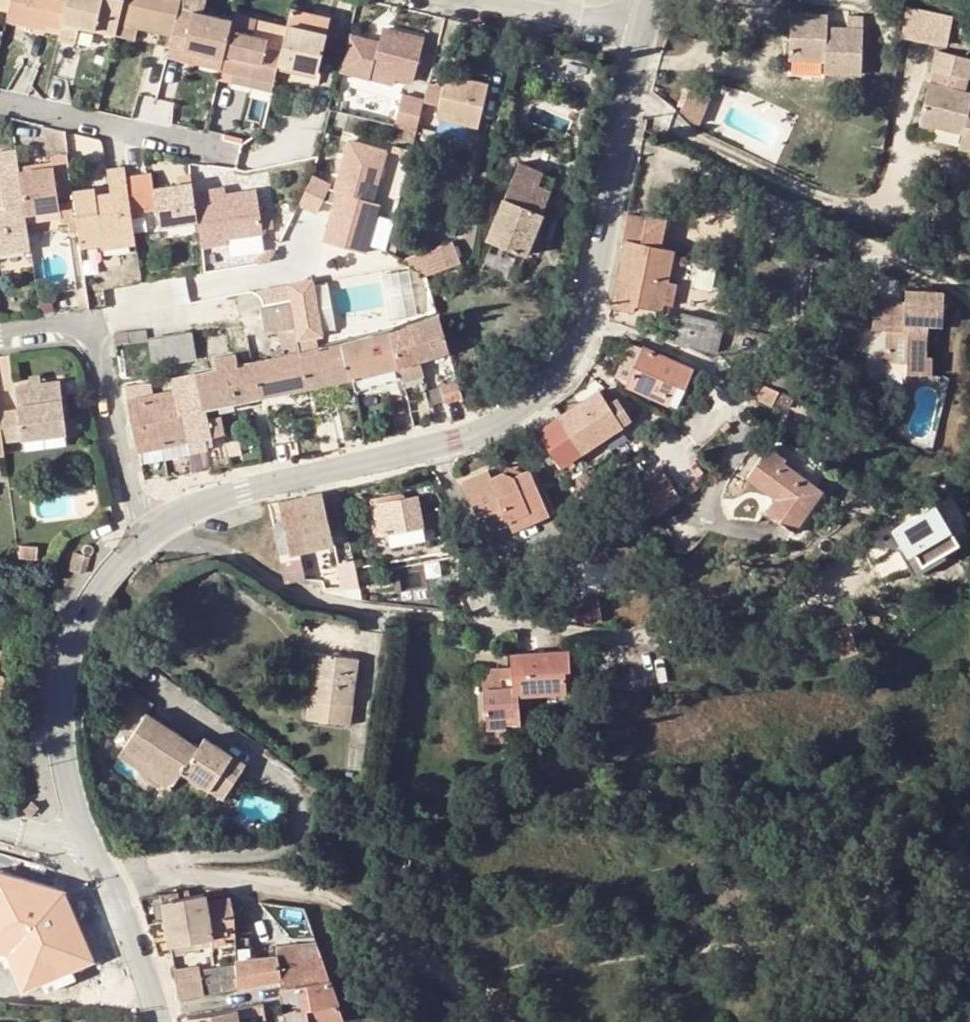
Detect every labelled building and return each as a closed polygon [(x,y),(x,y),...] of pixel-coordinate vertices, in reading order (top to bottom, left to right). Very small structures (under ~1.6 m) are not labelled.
[(68,0),(11,0),(10,6),(9,13),(7,16),(61,29),(68,0)] [(61,29),(60,35),(58,41),(74,44),(78,26),(115,35),(118,21),(123,0),(68,0),(61,29)] [(178,9),(180,0),(123,0),(118,21),(140,26),(173,34),(178,9)] [(902,36),(950,46),(957,13),(909,3),(902,36)] [(9,13),(10,6),(0,4),(0,11),(9,13)] [(183,50),(222,59),(229,30),(231,21),(178,9),(173,34),(167,57),(181,60),(183,50)] [(277,65),(316,74),(329,18),(290,9),(286,27),(277,65)] [(7,16),(6,22),(60,35),(61,29),(7,16)] [(140,26),(118,21),(115,35),(137,40),(140,26)] [(273,83),(277,65),(286,27),(270,24),(267,38),(229,30),(222,59),(220,69),(219,72),(233,75),(273,84),(273,83)] [(783,27),(782,61),(817,62),(818,73),(854,74),(856,29),(840,28),(840,40),(819,39),(819,27),(783,27)] [(423,40),(382,30),(372,72),(413,81),(423,40)] [(183,50),(181,60),(220,69),(222,59),(183,50)] [(943,52),(937,70),(969,79),(969,59),(943,52)] [(311,91),(316,74),(277,65),(273,83),(311,91)] [(273,84),(233,75),(231,83),(271,92),(273,84)] [(486,85),(446,75),(444,85),(439,107),(436,118),(477,127),(486,85)] [(421,102),(439,107),(444,85),(427,82),(421,102)] [(933,85),(923,122),(965,134),(961,147),(969,150),(969,95),(933,85)] [(430,116),(422,114),(419,125),(427,127),(430,116)] [(431,131),(418,129),(416,138),(428,141),(431,131)] [(374,206),(392,147),(353,135),(323,234),(384,252),(396,213),(374,206)] [(19,173),(18,165),(17,150),(0,152),(0,173),(2,173),(2,181),(0,182),(0,208),(0,212),(0,255),(30,251),(25,214),(19,173)] [(53,168),(19,173),(25,214),(60,208),(58,201),(73,199),(72,189),(67,155),(52,157),(52,159),(53,168)] [(18,165),(19,173),(53,168),(52,159),(18,165)] [(135,242),(131,213),(126,177),(125,166),(106,169),(108,191),(100,192),(101,200),(94,201),(93,193),(93,186),(72,189),(73,199),(74,207),(80,245),(98,243),(100,247),(135,242)] [(502,246),(495,261),(519,270),(548,197),(529,189),(535,174),(517,167),(488,240),(502,246)] [(159,227),(197,222),(193,191),(192,183),(177,185),(153,188),(151,173),(126,177),(131,213),(157,210),(159,227)] [(312,173),(302,206),(329,214),(338,180),(312,173)] [(176,176),(177,185),(192,183),(190,174),(176,176)] [(554,182),(535,174),(529,189),(548,197),(554,182)] [(224,187),(211,189),(212,196),(225,194),(224,187)] [(257,190),(225,194),(212,196),(211,189),(193,191),(197,222),(201,248),(227,245),(227,240),(262,235),(257,190)] [(58,201),(60,208),(74,207),(73,199),(58,201)] [(646,219),(627,215),(622,242),(626,243),(613,306),(632,310),(633,305),(660,310),(672,252),(640,245),(646,219)] [(432,243),(395,259),(424,271),(441,262),(432,243)] [(897,303),(873,302),(872,331),(887,331),(885,364),(907,365),(906,376),(930,377),(930,359),(924,359),(925,332),(927,333),(928,326),(943,326),(943,293),(905,292),(905,304),(906,308),(897,308),(897,303)] [(252,364),(258,397),(307,387),(300,353),(289,303),(260,309),(265,335),(277,333),(283,357),(252,364)] [(682,314),(675,343),(685,346),(716,353),(722,324),(682,314)] [(448,350),(438,317),(411,326),(419,360),(448,350)] [(419,360),(411,326),(389,333),(397,367),(400,378),(401,383),(423,376),(419,360)] [(129,332),(130,343),(148,341),(148,339),(146,330),(129,332)] [(129,332),(112,334),(114,345),(130,343),(129,332)] [(168,336),(173,363),(194,359),(189,332),(168,336)] [(244,332),(232,335),(235,350),(246,347),(244,332)] [(397,367),(389,333),(342,345),(351,378),(397,367)] [(152,366),(173,363),(168,336),(148,339),(148,341),(152,366)] [(300,353),(307,387),(351,378),(342,345),(300,353)] [(692,370),(643,348),(628,385),(676,407),(692,370)] [(218,405),(244,400),(238,366),(236,355),(215,359),(216,371),(197,375),(196,375),(203,408),(218,405)] [(238,366),(244,400),(258,397),(252,364),(238,366)] [(351,378),(353,389),(400,378),(397,367),(351,378)] [(205,439),(224,435),(218,405),(203,408),(196,375),(176,379),(172,380),(174,391),(186,442),(205,439)] [(30,379),(31,386),(42,385),(41,378),(30,379)] [(780,391),(768,386),(753,379),(747,393),(773,405),(780,391)] [(162,447),(152,395),(149,382),(124,388),(130,415),(137,451),(162,447)] [(462,397),(457,382),(442,386),(447,402),(462,397)] [(1,413),(5,444),(24,442),(25,451),(25,452),(70,446),(68,435),(60,383),(42,385),(31,386),(17,388),(20,411),(1,413)] [(186,442),(174,391),(152,395),(162,447),(164,458),(188,453),(187,452),(186,442)] [(602,440),(622,426),(608,404),(599,392),(580,404),(602,440)] [(618,397),(608,404),(622,426),(632,420),(618,397)] [(815,407),(803,402),(800,408),(812,414),(815,407)] [(283,404),(267,406),(274,445),(288,443),(283,404)] [(605,444),(602,440),(580,404),(561,416),(584,451),(586,450),(589,454),(605,444)] [(584,451),(561,416),(538,431),(545,441),(552,453),(560,466),(584,451)] [(205,439),(186,442),(187,452),(206,449),(205,439)] [(238,440),(227,442),(230,456),(241,454),(238,440)] [(552,453),(545,441),(538,446),(546,456),(552,453)] [(137,451),(141,467),(165,463),(164,458),(162,447),(137,451)] [(785,506),(776,519),(796,533),(815,507),(809,502),(819,490),(784,463),(786,461),(769,448),(747,478),(776,499),(785,506)] [(506,465),(503,473),(515,478),(526,473),(506,465)] [(529,471),(526,473),(515,478),(503,473),(492,478),(489,470),(463,481),(479,519),(496,511),(502,521),(508,520),(512,530),(549,514),(529,471)] [(585,471),(569,480),(580,496),(595,486),(585,471)] [(641,490),(658,516),(682,500),(665,475),(641,490)] [(809,502),(815,507),(824,494),(819,490),(809,502)] [(283,520),(289,553),(333,544),(322,493),(279,502),(283,520)] [(388,533),(423,527),(417,497),(401,500),(400,496),(371,501),(377,534),(388,533)] [(894,531),(905,551),(912,547),(922,566),(969,538),(969,525),(953,498),(937,508),(935,507),(894,531)] [(766,512),(776,519),(785,506),(776,499),(766,512)] [(553,512),(549,514),(553,525),(558,523),(553,512)] [(549,514),(512,530),(516,540),(553,525),(549,514)] [(289,553),(283,520),(273,523),(277,538),(280,554),(289,553)] [(425,541),(423,527),(388,533),(390,547),(425,541)] [(20,550),(37,554),(40,541),(23,537),(20,550)] [(81,551),(82,556),(87,557),(92,552),(88,547),(86,547),(82,548),(81,551)] [(912,547),(905,551),(916,570),(922,566),(912,547)] [(336,556),(338,565),(354,563),(351,549),(341,551),(342,555),(336,556)] [(84,569),(87,557),(82,556),(73,553),(71,562),(69,570),(80,571),(84,569)] [(440,553),(428,555),(431,565),(441,563),(440,553)] [(322,581),(317,560),(316,554),(300,557),(300,559),(304,579),(322,581)] [(343,588),(338,565),(336,556),(317,560),(322,581),(324,588),(343,588)] [(304,579),(300,559),(282,562),(286,583),(304,579)] [(583,585),(612,584),(611,563),(582,565),(583,585)] [(473,611),(487,604),(478,585),(464,591),(473,611)] [(598,594),(574,597),(575,606),(578,625),(602,621),(598,594)] [(833,634),(841,657),(858,652),(850,628),(833,634)] [(511,655),(511,668),(512,674),(501,675),(500,669),(482,670),(485,716),(487,716),(488,729),(519,727),(517,696),(566,694),(564,671),(570,670),(568,651),(511,655)] [(358,659),(316,654),(307,720),(349,726),(358,659)] [(219,783),(231,792),(246,767),(205,741),(200,750),(147,717),(152,709),(125,691),(108,719),(134,734),(125,750),(179,784),(184,776),(212,794),(219,783)] [(179,784),(125,750),(119,760),(173,795),(179,784)] [(184,776),(179,784),(208,802),(212,794),(184,776)] [(219,783),(212,794),(225,803),(231,792),(219,783)] [(398,856),(394,868),(408,871),(411,859),(398,856)] [(208,913),(205,901),(203,893),(189,896),(188,889),(161,895),(165,922),(208,913)] [(157,923),(165,922),(161,895),(153,897),(157,923)] [(233,920),(230,898),(205,901),(208,913),(210,923),(233,920)] [(304,906),(281,904),(279,920),(309,923),(304,906)] [(208,913),(165,922),(169,945),(184,943),(212,938),(213,946),(227,944),(226,937),(235,937),(233,920),(210,923),(208,913)] [(55,948),(53,945),(34,954),(46,977),(94,952),(84,933),(55,948)] [(316,940),(275,947),(276,956),(277,961),(321,956),(316,940)] [(184,943),(169,945),(171,956),(186,953),(184,943)] [(276,956),(236,961),(236,966),(237,988),(280,980),(277,961),(276,956)] [(280,980),(281,987),(329,978),(321,956),(277,961),(280,980)] [(200,976),(199,971),(199,966),(173,971),(175,980),(200,976)] [(236,966),(199,971),(200,976),(175,980),(178,999),(237,988),(236,966)] [(281,987),(287,1021),(329,1021),(344,1019),(329,978),(281,987)] [(265,1003),(237,1009),(239,1021),(267,1015),(265,1003)] [(186,1018),(186,1021),(239,1021),(237,1009),(186,1018)]
